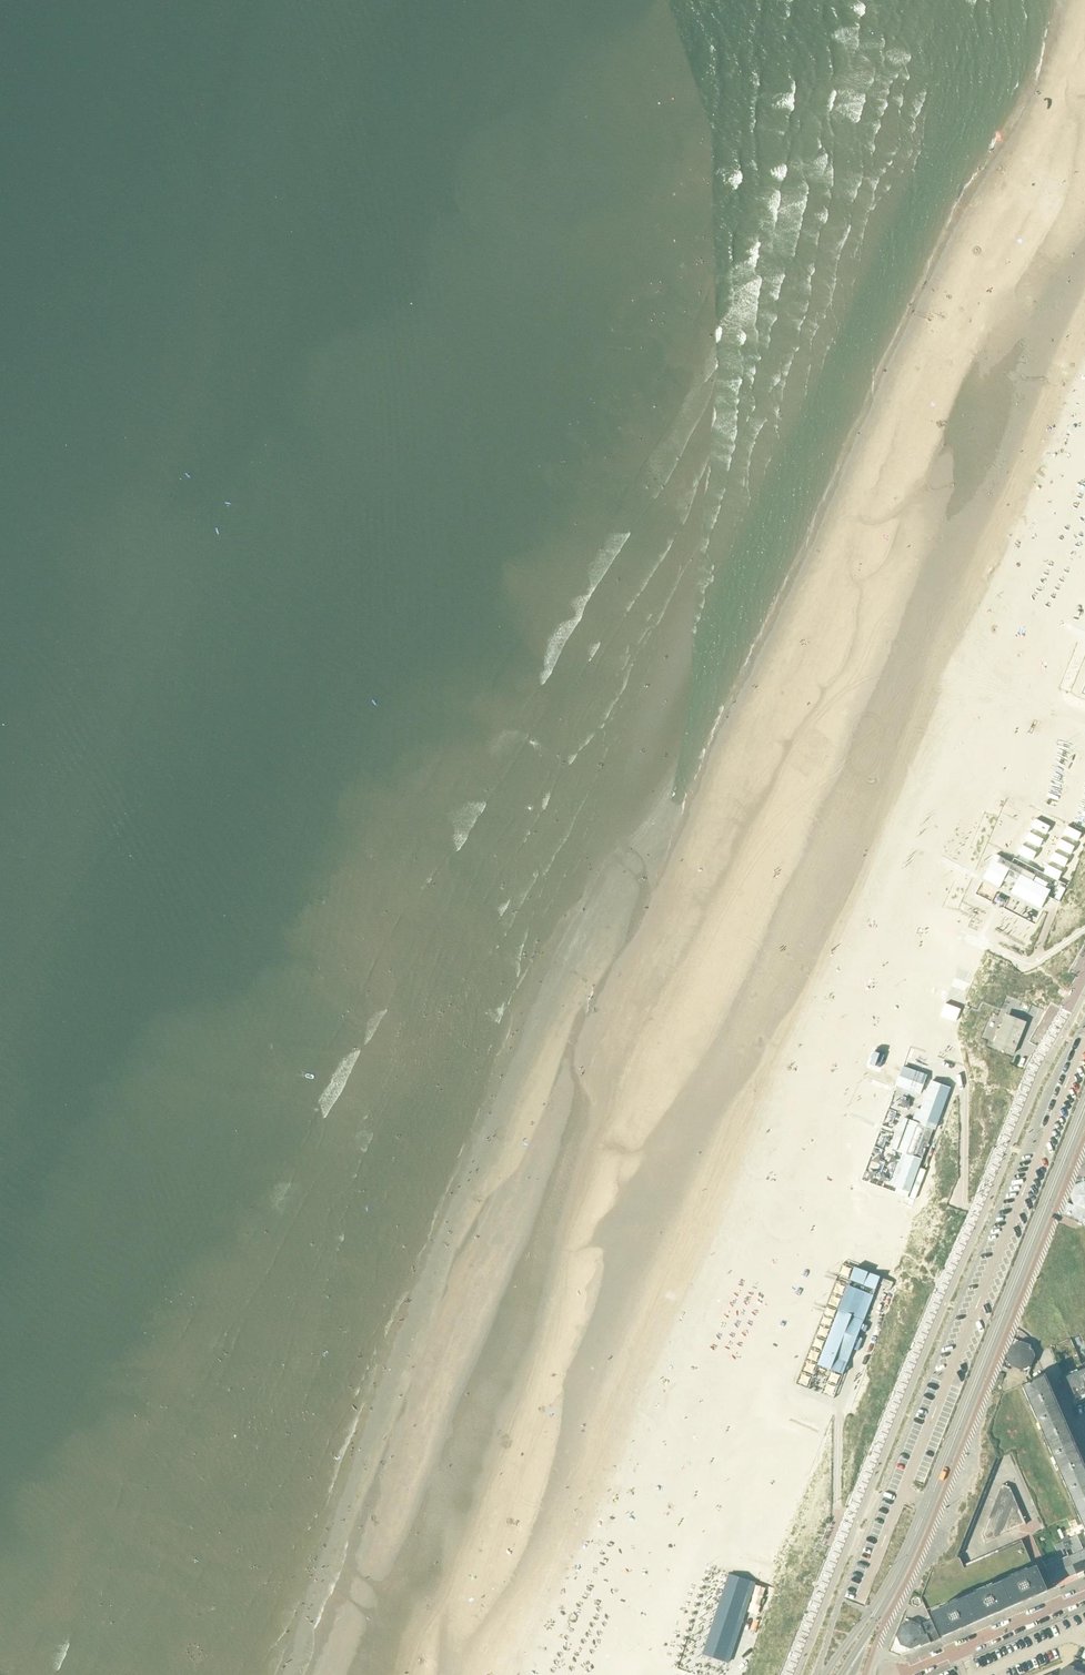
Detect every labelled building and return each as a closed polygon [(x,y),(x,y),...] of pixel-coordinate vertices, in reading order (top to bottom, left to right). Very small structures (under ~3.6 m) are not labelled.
[(1042,846),(1034,869),(1070,882),(1078,859),(1042,846)] [(1015,903),(1006,928),(1025,935),(1034,910),(1015,903)] [(953,1031),(957,1018),(941,1014),(937,1027),(953,1031)] [(1018,1017),(1013,1015),(1012,1017),(1008,1015),(997,1043),(1001,1044),(1000,1046),(1015,1052),(1028,1021),(1021,1018),(1018,1017)] [(871,1064),(878,1066),(881,1054),(874,1052),(871,1064)] [(903,1064),(896,1083),(905,1086),(903,1090),(919,1096),(927,1072),(903,1064)] [(934,1070),(901,1176),(928,1184),(962,1078),(934,1070)] [(1062,1215),(1084,1224),(1084,1221),(1084,1183),(1076,1187),(1072,1196),(1076,1204),(1075,1206),(1067,1203),(1062,1215)] [(853,1220),(853,1244),(891,1244),(892,1220),(853,1220)] [(855,1268),(817,1364),(843,1374),(881,1278),(855,1268)] [(828,1304),(840,1307),(849,1276),(836,1272),(828,1304)] [(1013,1364),(1021,1368),(1030,1364),(1034,1355),(1030,1346),(1021,1343),(1012,1347),(1009,1355),(1013,1364)] [(1064,1378),(1074,1399),(1084,1395),(1084,1369),(1064,1378)] [(1030,1403),(1054,1392),(1046,1375),(1022,1385),(1030,1403)] [(1061,1410),(1054,1392),(1030,1403),(1037,1420),(1061,1410)] [(792,1424),(809,1427),(812,1412),(796,1408),(792,1424)] [(1045,1437),(1069,1427),(1061,1410),(1037,1420),(1045,1437)] [(1045,1437),(1052,1455),(1076,1444),(1069,1427),(1045,1437)] [(1084,1462),(1076,1444),(1052,1455),(1060,1472),(1084,1462)] [(1014,1457),(1028,1451),(1025,1445),(1012,1451),(1014,1457)] [(981,1456),(994,1462),(997,1455),(984,1450),(981,1456)] [(1017,1463),(1030,1457),(1028,1451),(1014,1457),(1017,1463)] [(992,1468),(994,1462),(981,1456),(979,1462),(992,1468)] [(1017,1463),(1019,1469),(1033,1463),(1030,1457),(1017,1463)] [(977,1468),(990,1473),(992,1468),(979,1462),(977,1468)] [(1084,1462),(1060,1472),(1067,1489),(1084,1482),(1084,1464),(1084,1462)] [(1022,1474),(1035,1469),(1033,1463),(1019,1469),(1022,1474)] [(988,1479),(990,1473),(977,1468),(974,1474),(988,1479)] [(1024,1480),(1038,1474),(1035,1469),(1022,1474),(1024,1480)] [(985,1485),(988,1479),(974,1474),(972,1480),(985,1485)] [(1024,1480),(1027,1486),(1041,1480),(1038,1474),(1024,1480)] [(970,1486),(983,1491),(985,1485),(972,1480),(970,1486)] [(1029,1492),(1043,1486),(1041,1480),(1027,1486),(1029,1492)] [(1075,1507),(1084,1502),(1084,1482),(1067,1489),(1075,1507)] [(1003,1499),(1014,1494),(1011,1487),(1004,1484),(999,1497),(1003,1499)] [(983,1491),(970,1486),(967,1492),(981,1497),(983,1491)] [(1032,1498),(1046,1492),(1043,1486),(1029,1492),(1032,1498)] [(981,1497),(967,1492),(965,1498),(978,1503),(981,1497)] [(1032,1498),(1034,1504),(1048,1498),(1046,1492),(1032,1498)] [(1005,1505),(1017,1500),(1014,1494),(1003,1499),(1005,1505)] [(1008,1511),(1005,1505),(1003,1499),(999,1497),(994,1508),(1010,1515),(1008,1511)] [(978,1503),(965,1498),(963,1504),(976,1509),(978,1503)] [(1034,1504),(1037,1510),(1051,1504),(1048,1498),(1034,1504)] [(1020,1506),(1017,1500),(1005,1505),(1008,1511),(1020,1506)] [(1075,1507),(1082,1524),(1084,1523),(1084,1502),(1075,1507)] [(960,1510),(974,1515),(976,1509),(963,1504),(960,1510)] [(1051,1504),(1037,1510),(1039,1515),(1053,1510),(1051,1504)] [(1023,1513),(1020,1506),(1008,1511),(1010,1515),(1011,1518),(1016,1515),(1023,1513)] [(1010,1515),(994,1508),(991,1514),(1005,1520),(1010,1518),(1011,1518),(1010,1515)] [(971,1521),(974,1515),(960,1510),(958,1516),(971,1521)] [(1039,1515),(1042,1521),(1056,1516),(1053,1510),(1039,1515)] [(1027,1524),(1023,1513),(1016,1515),(1021,1527),(1027,1524)] [(1002,1521),(1004,1520),(1005,1520),(991,1514),(989,1521),(1000,1525),(1002,1521)] [(1016,1515),(1011,1518),(1010,1518),(1015,1530),(1021,1527),(1016,1515)] [(958,1516),(956,1522),(969,1527),(971,1521),(958,1516)] [(1058,1522),(1056,1516),(1042,1521),(1045,1528),(1058,1522)] [(1010,1518),(1005,1520),(1004,1520),(1009,1532),(1015,1530),(1010,1518)] [(1002,1521),(1000,1525),(998,1532),(995,1538),(1009,1532),(1004,1520),(1002,1521)] [(1000,1525),(989,1521),(986,1527),(998,1532),(1000,1525)] [(969,1527),(956,1522),(953,1528),(966,1533),(969,1527)] [(998,1532),(986,1527),(983,1534),(986,1542),(995,1538),(998,1532)] [(966,1533),(953,1528),(951,1534),(964,1539),(966,1533)] [(949,1539),(962,1545),(964,1539),(951,1534),(949,1539)] [(1063,1542),(1066,1548),(1070,1546),(1073,1554),(1069,1556),(1076,1574),(1084,1570),(1084,1549),(1078,1535),(1063,1542)] [(960,1550),(962,1545),(949,1539),(947,1545),(960,1550)] [(1023,1542),(1017,1544),(1023,1558),(1029,1556),(1023,1542)] [(1066,1548),(1063,1542),(1055,1545),(1058,1552),(1066,1548)] [(1023,1558),(1017,1544),(1011,1547),(1017,1561),(1023,1558)] [(957,1557),(960,1550),(947,1545),(944,1552),(957,1557)] [(1011,1547),(1005,1549),(1011,1563),(1017,1561),(1011,1547)] [(1011,1563),(1005,1549),(1000,1552),(1006,1566),(1011,1563)] [(1006,1566),(1000,1552),(994,1554),(1000,1568),(1006,1566)] [(994,1571),(1000,1568),(994,1554),(988,1557),(994,1571)] [(1054,1584),(1076,1574),(1069,1556),(1046,1566),(1054,1584)] [(988,1557),(982,1560),(988,1573),(994,1571),(988,1557)] [(988,1573),(982,1560),(977,1562),(982,1576),(988,1573)] [(982,1576),(977,1562),(971,1564),(977,1578),(982,1576)] [(970,1581),(977,1578),(971,1564),(964,1567),(970,1581)] [(1003,1583),(1012,1606),(1047,1591),(1037,1568),(1003,1583)] [(738,1577),(712,1658),(729,1663),(756,1583),(738,1577)] [(1012,1606),(1003,1583),(989,1589),(988,1586),(981,1590),(982,1592),(969,1598),(978,1621),(1012,1606)] [(936,1629),(939,1637),(978,1621),(969,1598),(934,1613),(940,1627),(936,1629)] [(927,1633),(936,1629),(932,1620),(920,1626),(911,1622),(902,1626),(899,1635),(903,1643),(911,1647),(920,1643),(921,1647),(931,1642),(927,1633)] [(1070,1665),(1069,1666),(1067,1666),(1066,1666),(1065,1667),(1064,1668),(1063,1668),(1062,1669),(1061,1670),(1061,1671),(1060,1672),(1060,1673),(1060,1674),(1084,1674),(1084,1670),(1075,1666),(1072,1666),(1070,1665)]
